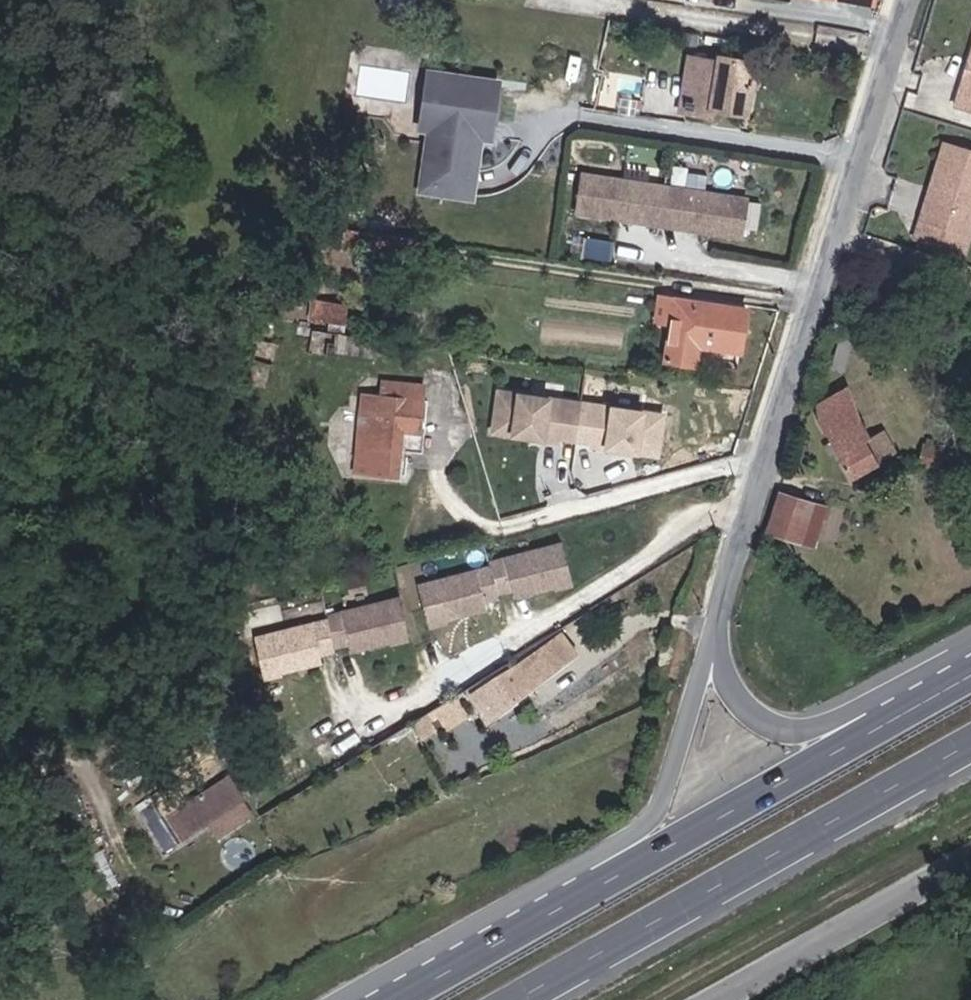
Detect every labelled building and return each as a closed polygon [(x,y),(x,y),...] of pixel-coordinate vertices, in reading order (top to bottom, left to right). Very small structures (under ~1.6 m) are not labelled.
[(961,22),(950,60),(952,66),(951,71),(946,74),(937,104),(970,114),(970,25),(961,22)] [(711,74),(681,69),(672,123),(702,128),(703,121),(738,126),(742,99),(735,98),(739,74),(712,69),(711,74)] [(431,140),(439,88),(424,86),(417,138),(431,140)] [(481,147),(488,95),(439,88),(431,140),(448,143),(446,157),(429,155),(424,154),(417,201),(462,208),(469,161),(458,159),(460,145),(481,147)] [(446,157),(448,143),(431,140),(429,155),(446,157)] [(970,167),(970,156),(936,145),(918,203),(908,200),(903,217),(951,232),(970,167)] [(732,244),(737,207),(574,187),(569,225),(732,244)] [(646,333),(669,334),(671,307),(648,306),(646,333)] [(697,362),(685,361),(693,309),(671,307),(669,334),(666,371),(696,374),(697,362)] [(698,348),(740,353),(745,314),(693,309),(685,361),(697,362),(698,348)] [(304,326),(332,329),(334,315),(306,311),(304,326)] [(849,330),(834,326),(822,361),(837,366),(849,330)] [(369,373),(390,375),(393,348),(340,341),(336,378),(352,380),(354,360),(369,362),(369,373)] [(852,464),(896,436),(884,416),(868,423),(848,376),(822,391),(821,410),(852,464)] [(383,410),(414,413),(415,389),(384,387),(383,410)] [(494,434),(670,454),(676,407),(500,387),(494,434)] [(400,432),(412,432),(414,413),(383,410),(363,409),(361,460),(398,462),(399,452),(400,432)] [(399,452),(410,453),(412,432),(400,432),(399,452)] [(913,461),(924,465),(932,437),(920,433),(913,461)] [(359,481),(397,483),(398,462),(361,460),(359,481)] [(785,540),(808,546),(823,493),(776,479),(770,521),(788,527),(785,540)] [(515,608),(514,605),(529,600),(531,608),(571,597),(571,599),(589,594),(578,553),(506,574),(506,578),(434,598),(445,639),(464,634),(463,631),(503,620),(500,612),(515,608)] [(353,662),(368,658),(370,666),(410,654),(410,656),(428,651),(417,611),(345,632),(345,635),(273,655),(284,696),(302,690),(302,688),(342,677),(339,669),(354,665),(353,662)] [(511,669),(527,693),(580,655),(566,632),(511,669)] [(479,695),(486,706),(496,699),(488,688),(479,695)] [(428,740),(473,713),(462,695),(417,721),(428,740)] [(219,838),(260,815),(239,777),(192,803),(178,780),(138,803),(166,852),(212,826),(219,838)] [(217,999),(259,976),(257,972),(215,995),(217,999)]
